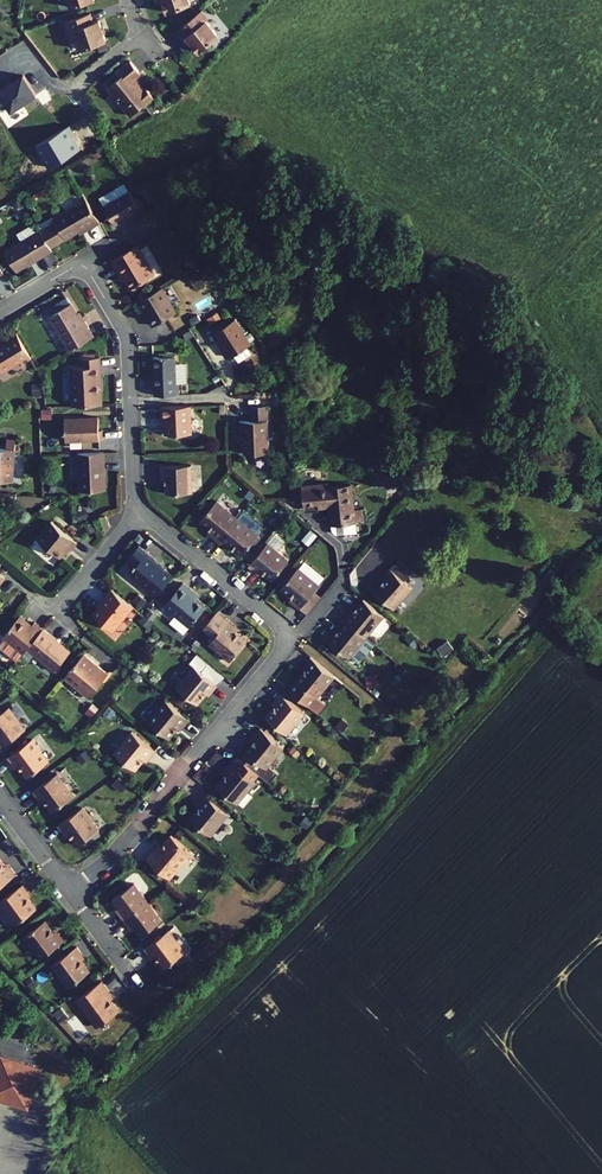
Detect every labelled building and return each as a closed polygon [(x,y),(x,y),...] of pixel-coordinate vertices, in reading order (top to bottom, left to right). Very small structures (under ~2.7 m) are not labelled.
[(221,32),(209,17),(211,15),(204,7),(178,27),(187,38),(190,35),(201,48),(221,32)] [(95,8),(70,16),(76,34),(82,32),(85,44),(111,36),(104,14),(98,16),(95,8)] [(110,84),(132,112),(155,94),(147,83),(145,85),(137,74),(143,70),(132,57),(119,68),(123,73),(110,84)] [(37,93),(23,73),(0,89),(0,97),(10,111),(37,93)] [(34,145),(47,168),(81,148),(68,126),(34,145)] [(131,190),(127,182),(101,197),(105,204),(131,190)] [(145,214),(131,190),(105,204),(116,224),(133,215),(135,219),(145,214)] [(102,223),(88,199),(56,218),(57,221),(43,230),(52,247),(67,238),(67,239),(92,224),(95,228),(102,223)] [(42,229),(6,250),(18,270),(54,249),(52,247),(43,230),(42,229)] [(140,243),(113,259),(121,273),(124,271),(133,286),(157,273),(140,243)] [(176,312),(162,287),(136,302),(141,311),(144,309),(153,325),(176,312)] [(72,305),(50,317),(71,352),(95,337),(86,322),(83,324),(78,315),(72,305)] [(81,313),(78,315),(83,324),(86,322),(81,313)] [(254,347),(237,320),(216,333),(232,360),(254,347)] [(1,365),(5,372),(22,361),(24,365),(33,359),(18,333),(9,338),(11,341),(0,347),(0,366),(1,365)] [(175,357),(153,358),(155,396),(177,395),(175,357)] [(101,358),(84,358),(84,367),(72,367),(73,406),(103,405),(103,391),(100,392),(99,376),(102,376),(101,358)] [(192,407),(161,408),(162,420),(165,420),(165,436),(193,435),(192,407)] [(267,409),(251,409),(252,421),(239,422),(240,432),(248,431),(249,453),(270,452),(267,409)] [(99,431),(98,418),(65,419),(65,441),(102,440),(102,430),(99,431)] [(0,447),(0,464),(13,465),(15,448),(7,447),(0,447)] [(103,453),(76,454),(76,466),(103,466),(103,453)] [(13,465),(0,464),(0,479),(12,480),(13,465)] [(104,491),(103,466),(76,466),(77,492),(104,491)] [(193,494),(191,466),(161,467),(161,477),(165,477),(166,495),(193,494)] [(299,488),(301,510),(317,509),(316,505),(327,504),(327,508),(329,527),(330,527),(330,531),(332,534),(334,535),(336,535),(353,534),(353,525),(351,513),(349,486),(326,488),(325,485),(299,488)] [(211,534),(218,540),(238,517),(217,499),(200,520),(214,531),(211,534)] [(361,525),(360,513),(351,513),(353,525),(361,525)] [(105,516),(95,520),(99,530),(109,526),(105,516)] [(259,534),(238,517),(218,540),(225,546),(228,543),(242,554),(259,534)] [(68,550),(74,542),(48,522),(34,539),(57,558),(65,547),(68,550)] [(306,529),(299,537),(308,544),(315,536),(306,529)] [(289,559),(268,541),(248,565),(256,571),(258,568),(272,579),(289,559)] [(128,577),(155,598),(171,578),(152,562),(152,561),(136,549),(126,562),(134,568),(128,577)] [(394,561),(386,570),(399,582),(407,573),(394,561)] [(293,602),(300,608),(301,607),(315,590),(320,584),(298,566),(281,587),(296,598),(293,602)] [(384,572),(407,593),(409,590),(399,582),(386,570),(384,572)] [(371,593),(390,611),(407,593),(384,572),(380,577),(383,580),(371,593)] [(190,592),(181,585),(162,608),(174,617),(188,629),(205,608),(188,595),(190,592)] [(95,611),(114,628),(131,606),(110,589),(100,603),(101,604),(95,611)] [(301,607),(307,612),(321,595),(315,590),(301,607)] [(346,612),(340,619),(363,639),(381,618),(360,601),(349,615),(346,612)] [(112,631),(114,628),(95,611),(92,615),(112,631)] [(212,641),(208,646),(229,664),(246,643),(232,632),(234,629),(216,613),(201,631),(212,641)] [(23,654),(27,650),(43,630),(34,623),(32,627),(20,617),(3,638),(5,640),(23,654)] [(188,629),(174,617),(169,624),(183,636),(188,629)] [(348,657),(363,639),(340,619),(334,626),(337,629),(326,643),(346,660),(348,657)] [(70,653),(43,630),(27,650),(55,672),(70,653)] [(371,645),(363,639),(348,657),(356,664),(371,645)] [(23,654),(5,640),(1,645),(1,649),(17,662),(23,654)] [(449,650),(444,642),(434,650),(440,657),(449,650)] [(99,666),(85,655),(66,678),(79,689),(77,691),(89,700),(111,673),(101,664),(99,666)] [(331,678),(308,658),(302,666),(305,668),(287,690),(313,712),(321,704),(314,698),(331,678)] [(179,683),(199,701),(207,691),(210,694),(216,686),(192,667),(179,683)] [(372,678),(364,679),(365,688),(373,687),(372,678)] [(175,688),(195,705),(199,701),(179,683),(175,688)] [(284,735),(301,714),(278,695),(272,702),(275,705),(263,719),(284,735)] [(181,728),(188,721),(164,702),(146,723),(167,740),(178,726),(181,728)] [(0,712),(0,746),(23,729),(7,707),(0,712)] [(270,762),(281,748),(258,729),(252,736),(255,739),(250,745),(270,762)] [(148,760),(154,753),(130,733),(113,754),(133,771),(145,757),(148,760)] [(30,739),(5,757),(11,764),(14,762),(25,777),(46,761),(30,739)] [(264,769),(270,762),(250,745),(243,753),(244,753),(238,760),(247,767),(253,761),(264,769)] [(235,804),(253,783),(229,763),(223,771),(226,774),(215,787),(215,788),(235,804)] [(56,774),(31,792),(37,800),(40,797),(51,812),(72,797),(56,774)] [(226,815),(203,795),(197,802),(200,805),(188,819),(209,836),(226,815)] [(81,809),(56,826),(61,834),(65,832),(75,846),(97,831),(81,809)] [(156,849),(145,861),(168,881),(191,855),(171,838),(159,852),(156,849)] [(14,875),(8,868),(5,870),(0,863),(0,885),(14,875)] [(0,900),(0,909),(12,925),(33,910),(23,895),(26,893),(21,885),(0,900)] [(122,923),(147,905),(133,886),(112,901),(120,913),(116,915),(122,923)] [(160,924),(147,905),(122,923),(127,930),(130,928),(139,939),(160,924)] [(54,937),(43,923),(22,938),(38,960),(63,943),(57,935),(54,937)] [(183,956),(167,934),(142,951),(148,959),(151,957),(162,971),(183,956)] [(74,949),(49,967),(65,989),(87,974),(76,959),(80,956),(74,949)] [(109,997),(100,984),(75,1001),(95,1029),(116,1014),(105,999),(109,997)] [(26,1103),(27,1097),(37,1063),(33,1062),(0,1053),(0,1096),(26,1103)]
